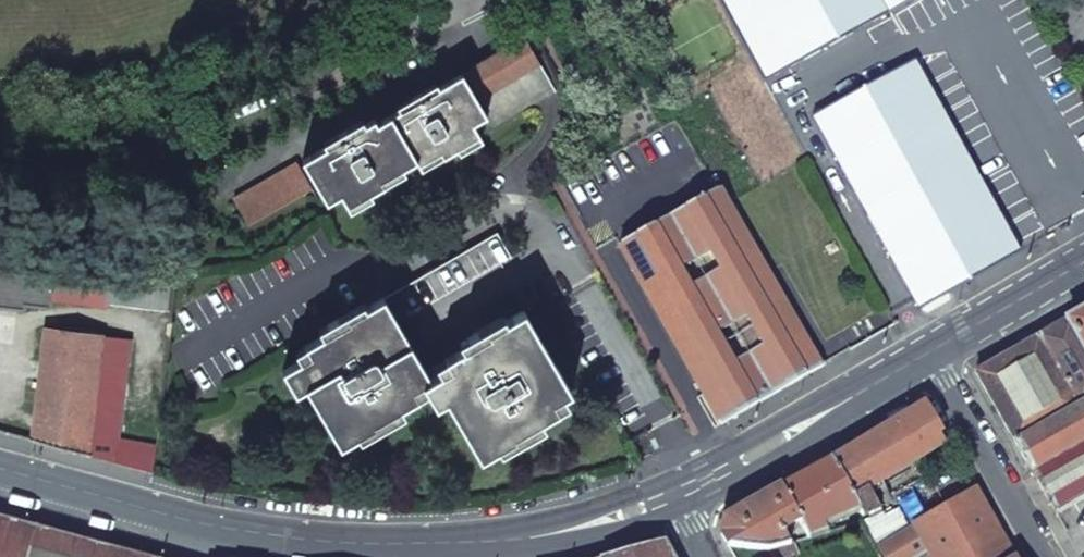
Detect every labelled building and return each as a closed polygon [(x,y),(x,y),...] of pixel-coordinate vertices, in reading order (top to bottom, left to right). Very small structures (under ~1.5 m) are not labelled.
[(767,84),(889,19),(925,0),(719,0),(767,84)] [(476,100),(539,63),(525,38),(461,75),(476,100)] [(914,64),(815,117),(919,310),(1021,251),(914,64)] [(340,194),(347,206),(369,193),(383,185),(381,181),(402,168),(416,160),(437,148),(443,157),(456,149),(478,137),(471,124),(485,116),(476,100),(461,75),(415,102),(376,124),(374,119),(364,125),(302,161),(327,202),(340,194)] [(456,149),(459,154),(481,141),(478,137),(456,149)] [(416,160),(421,170),(443,157),(437,148),(416,160)] [(248,226),(311,189),(297,163),(233,200),(248,226)] [(381,181),(383,185),(404,173),(402,168),(381,181)] [(721,425),(822,367),(720,190),(618,249),(721,425)] [(347,206),(350,211),(372,198),(369,193),(347,206)] [(383,299),(397,323),(511,258),(497,233),(383,299)] [(446,400),(481,459),(516,438),(514,436),(527,429),(541,420),(558,411),(553,402),(563,396),(570,392),(523,311),(506,320),(503,316),(471,334),(476,341),(446,359),(451,368),(430,380),(397,323),(383,299),(347,319),(348,321),(305,347),(310,355),(300,361),(282,371),(295,394),(306,388),(340,446),(375,426),(374,424),(386,417),(400,409),(418,399),(412,390),(423,384),(427,392),(436,406),(446,400)] [(975,372),(1056,511),(1083,495),(1083,308),(975,372)] [(29,441),(153,474),(156,444),(116,436),(129,341),(45,330),(29,441)] [(295,352),(300,361),(310,355),(305,347),(295,352)] [(418,399),(427,392),(423,384),(412,390),(418,399)] [(558,411),(568,405),(563,396),(553,402),(558,411)] [(883,429),(842,452),(831,459),(863,517),(880,509),(868,487),(943,445),(939,438),(943,438),(925,405),(883,429)] [(386,417),(390,424),(404,415),(400,409),(386,417)] [(527,429),(531,436),(545,428),(541,420),(527,429)] [(831,459),(779,488),(770,493),(725,519),(720,534),(727,546),(768,551),(773,549),(789,544),(782,531),(799,521),(807,537),(826,531),(821,522),(856,508),(861,518),(863,517),(831,459)] [(878,548),(884,556),(1012,556),(975,493),(947,508),(914,527),(878,548)] [(940,495),(907,513),(914,527),(947,508),(940,495)] [(0,520),(0,556),(138,556),(0,520)] [(773,549),(775,556),(787,556),(796,554),(793,542),(789,544),(773,549)] [(663,543),(614,556),(671,556),(663,543)]
